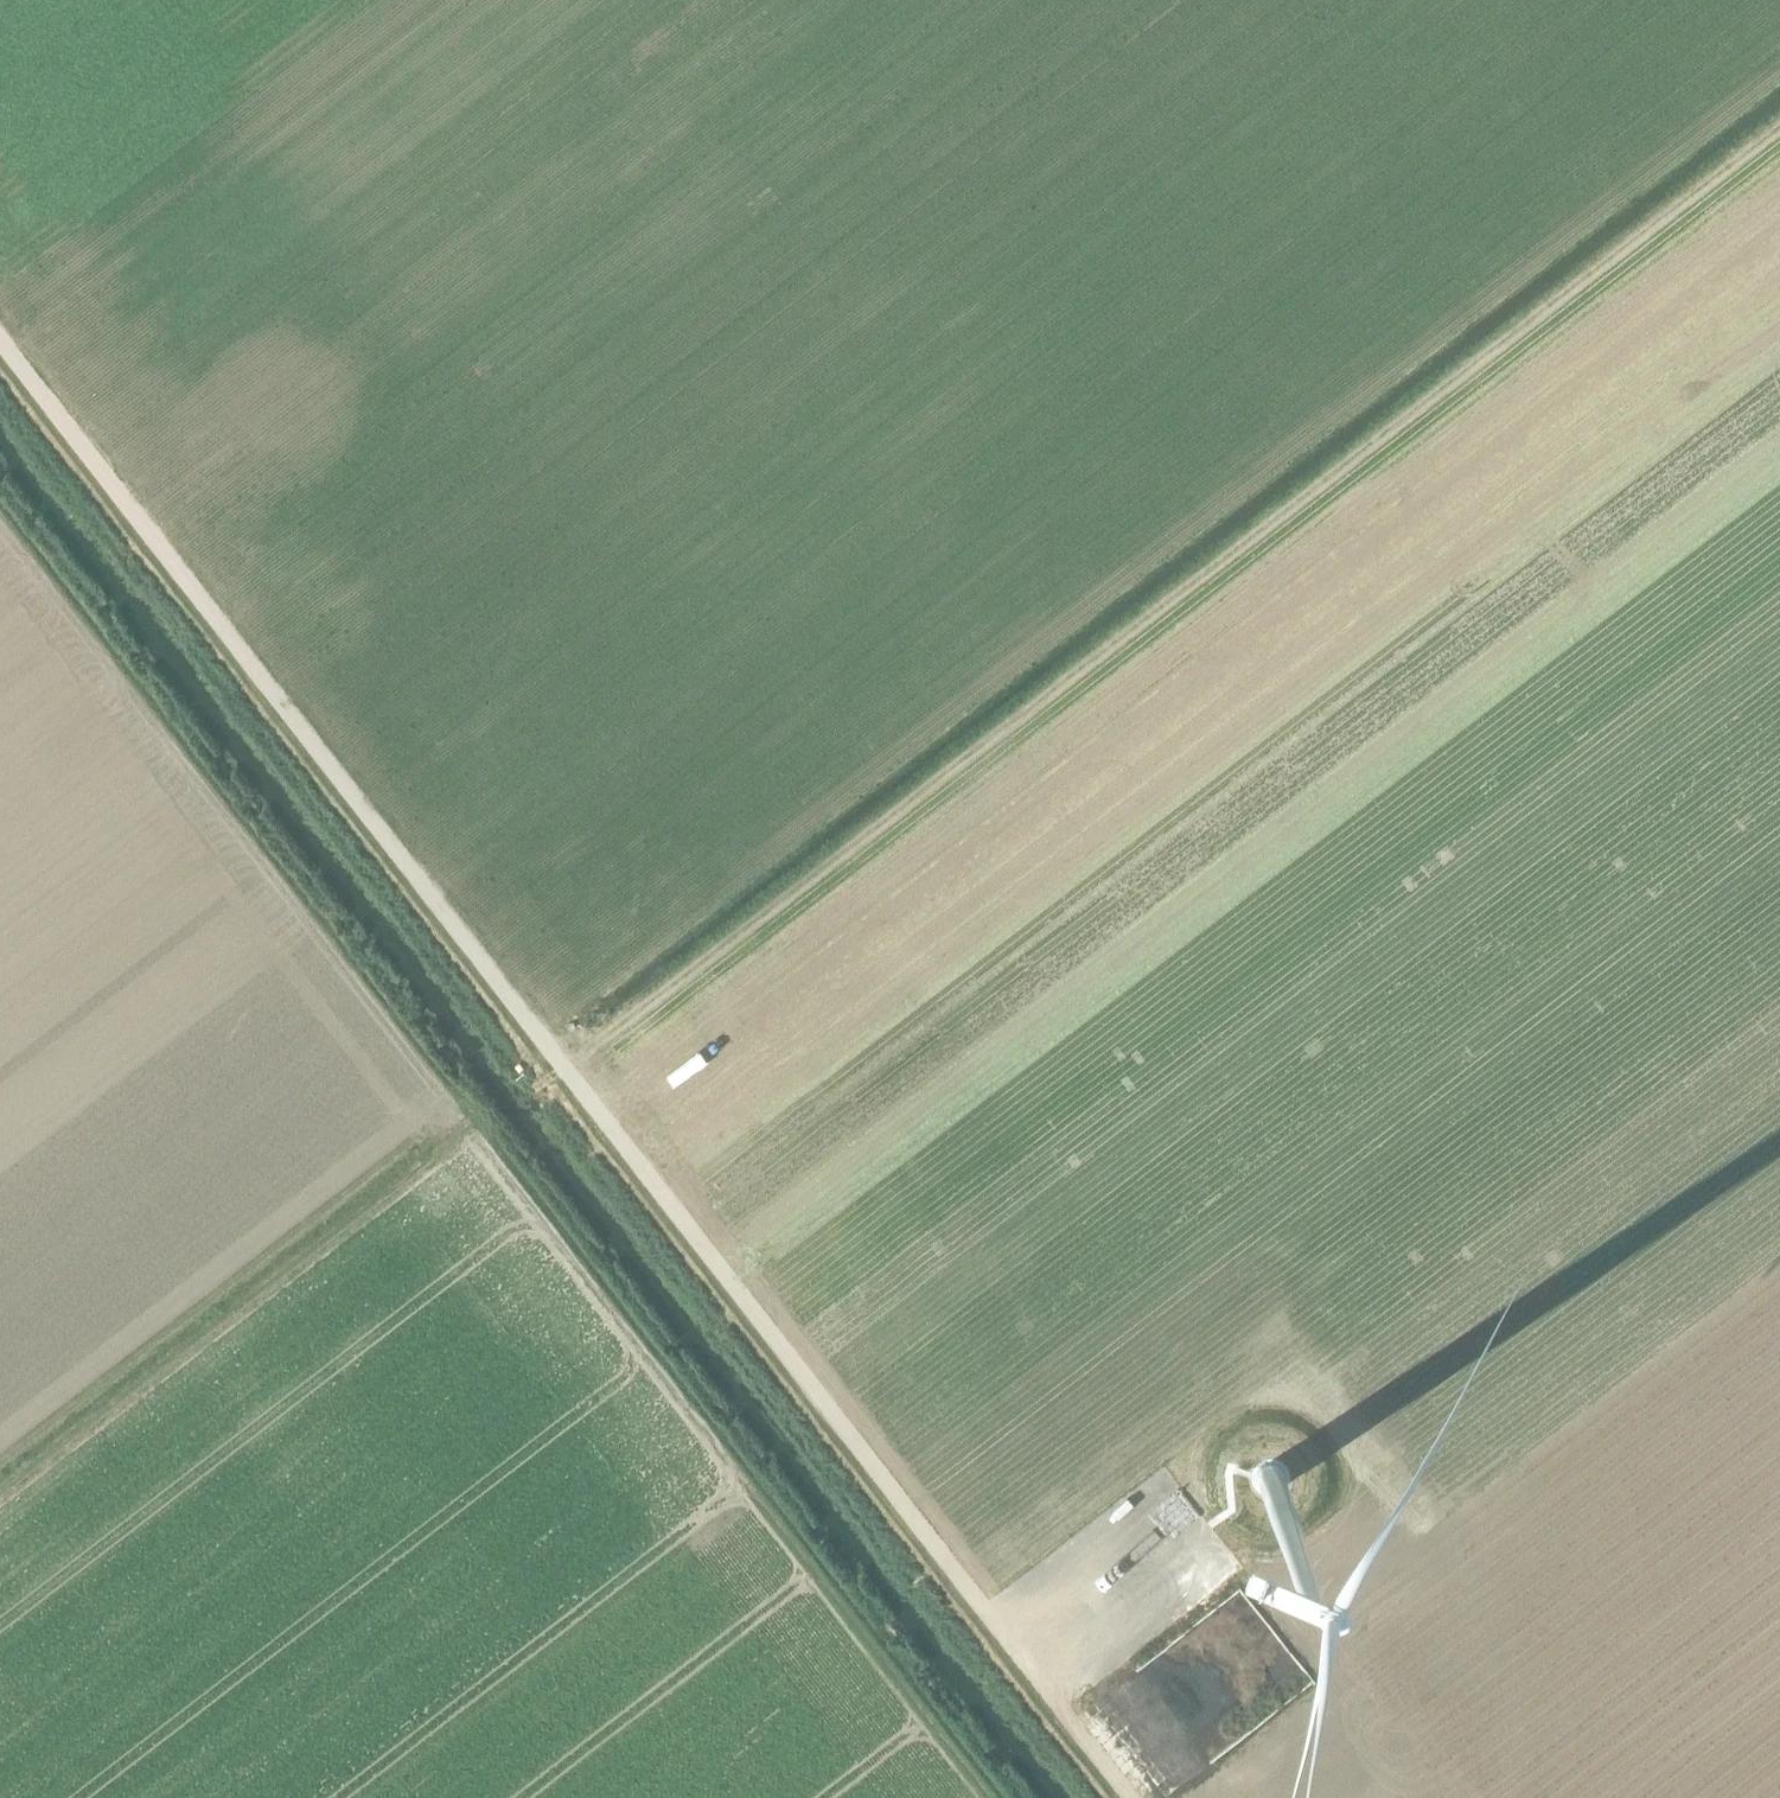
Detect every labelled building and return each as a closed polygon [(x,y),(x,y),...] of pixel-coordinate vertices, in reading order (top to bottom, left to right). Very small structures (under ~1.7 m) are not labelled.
[(1285,1481),(1285,1479),(1285,1476),(1284,1474),(1283,1472),(1282,1470),(1281,1469),(1279,1467),(1277,1466),(1275,1465),(1273,1465),(1271,1464),(1268,1465),(1266,1465),(1264,1466),(1262,1467),(1260,1469),(1259,1470),(1258,1472),(1257,1474),(1256,1476),(1256,1479),(1256,1481),(1257,1483),(1258,1485),(1259,1487),(1260,1489),(1262,1490),(1264,1491),(1266,1492),(1268,1493),(1271,1493),(1273,1493),(1275,1492),(1277,1491),(1279,1490),(1281,1489),(1282,1487),(1283,1485),(1284,1483),(1285,1481)]
